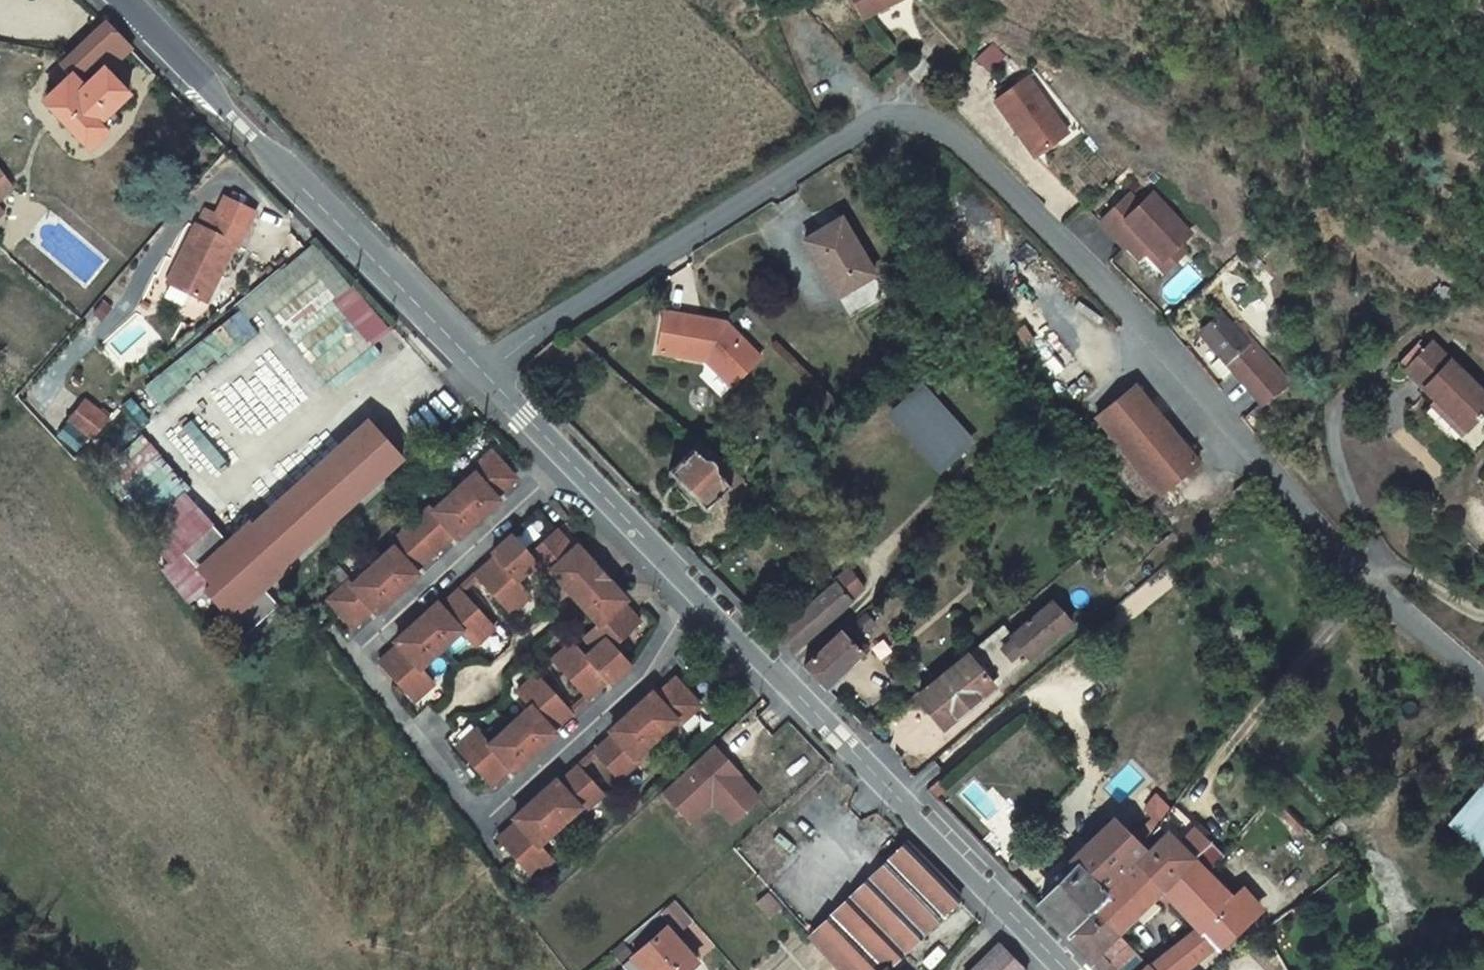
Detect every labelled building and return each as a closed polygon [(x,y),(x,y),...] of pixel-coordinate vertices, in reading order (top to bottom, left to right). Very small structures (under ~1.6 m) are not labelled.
[(862,17),(897,0),(854,0),(862,17)] [(106,70),(130,47),(106,22),(50,74),(61,86),(45,101),(89,147),(119,118),(111,110),(129,93),(106,70)] [(984,45),(974,62),(988,71),(998,53),(984,45)] [(1029,77),(995,101),(1035,156),(1068,132),(1029,77)] [(14,188),(0,169),(0,199),(14,188)] [(1119,204),(1100,222),(1123,246),(1126,244),(1137,256),(1144,250),(1150,245),(1162,258),(1177,244),(1189,232),(1152,194),(1140,205),(1130,215),(1119,204)] [(1130,194),(1119,204),(1130,215),(1140,205),(1130,194)] [(225,197),(216,216),(246,230),(255,212),(225,197)] [(196,224),(167,282),(203,300),(216,275),(219,276),(234,244),(238,246),(246,230),(216,216),(206,211),(199,225),(196,224)] [(875,274),(842,218),(805,240),(838,297),(875,274)] [(1163,270),(1184,251),(1177,244),(1162,258),(1150,245),(1144,250),(1163,270)] [(327,381),(388,331),(345,280),(284,330),(327,381)] [(156,407),(258,337),(245,318),(276,297),(270,287),(136,379),(156,407)] [(744,374),(761,357),(726,321),(666,311),(659,352),(706,360),(722,376),(735,364),(744,374)] [(1213,366),(1226,382),(1236,373),(1262,403),(1287,382),(1261,352),(1263,351),(1248,334),(1253,330),(1246,322),(1242,326),(1238,321),(1233,325),(1224,314),(1201,334),(1223,358),(1213,366)] [(1436,400),(1466,431),(1483,413),(1483,393),(1433,342),(1422,352),(1409,366),(1405,370),(1436,400)] [(1409,366),(1422,352),(1417,347),(1403,361),(1409,366)] [(732,386),(744,374),(735,364),(722,376),(732,386)] [(1096,417),(1099,421),(1155,489),(1160,495),(1199,463),(1135,385),(1096,417)] [(895,413),(941,466),(970,441),(923,388),(895,413)] [(1466,431),(1436,400),(1431,405),(1462,435),(1466,431)] [(85,401),(69,420),(93,439),(109,419),(100,412),(85,401)] [(103,408),(100,412),(109,419),(112,415),(103,408)] [(279,605),(261,585),(268,579),(271,582),(289,566),(286,563),(403,458),(392,446),(384,436),(369,420),(252,524),(250,521),(232,538),(234,541),(231,544),(212,523),(182,550),(211,583),(204,589),(245,635),(279,605)] [(1155,489),(1099,421),(1087,431),(1143,499),(1155,489)] [(389,431),(384,436),(392,446),(398,441),(389,431)] [(744,479),(698,439),(694,447),(671,470),(707,510),(732,487),(737,486),(744,479)] [(353,626),(367,613),(363,609),(369,604),(376,612),(417,574),(411,567),(416,562),(419,566),(448,539),(445,536),(450,531),(457,538),(499,500),(492,493),(497,488),(501,492),(515,479),(491,452),(470,471),(473,475),(434,511),(430,507),(389,545),(392,548),(352,585),(349,581),(338,591),(328,600),(353,626)] [(1248,479),(1233,491),(1240,499),(1254,488),(1248,479)] [(476,575),(501,603),(508,596),(517,606),(531,594),(517,579),(537,562),(548,574),(552,571),(575,597),(602,572),(578,546),(570,553),(565,547),(569,544),(556,529),(530,553),(513,534),(492,553),(499,561),(493,566),(490,562),(476,575)] [(837,582),(851,598),(864,588),(849,569),(835,580),(837,582)] [(641,622),(628,608),(623,612),(618,606),(626,599),(602,572),(575,597),(599,623),(584,636),(596,649),(587,656),(574,641),(560,654),(570,665),(563,671),(587,698),(602,685),(598,681),(604,676),(611,684),(632,664),(614,645),(641,622)] [(776,636),(793,653),(853,600),(851,598),(837,582),(776,636)] [(379,663),(404,689),(411,682),(421,694),(434,681),(421,667),(461,630),(474,645),(488,633),(478,622),(485,615),(461,589),(446,602),(450,606),(444,611),(437,603),(396,641),(403,648),(397,653),(394,650),(379,663)] [(508,596),(501,603),(510,613),(517,606),(508,596)] [(1052,601),(1011,634),(1031,658),(1072,625),(1052,601)] [(478,622),(488,633),(495,626),(485,615),(478,622)] [(1004,625),(982,643),(998,662),(997,681),(994,684),(995,685),(1028,657),(1030,659),(1031,658),(1011,634),(1004,625)] [(861,652),(841,631),(805,666),(825,687),(861,652)] [(982,643),(919,695),(946,726),(995,685),(994,684),(997,681),(998,662),(982,643)] [(570,665),(560,654),(553,660),(563,671),(570,665)] [(541,692),(548,685),(538,674),(531,680),(541,692)] [(679,724),(700,705),(676,678),(661,691),(665,695),(659,700),(652,693),(611,730),(618,738),(612,743),(609,739),(594,752),(619,779),(639,760),(636,756),(676,720),(679,724)] [(514,771),(556,733),(549,726),(555,721),(558,725),(572,711),(548,685),(541,692),(531,680),(517,693),(531,707),(491,744),(477,729),(464,741),(474,752),(467,759),(491,785),(505,772),(502,769),(508,763),(514,771)] [(411,682),(404,689),(414,700),(421,694),(411,682)] [(474,752),(464,741),(457,748),(467,759),(474,752)] [(713,745),(709,749),(723,765),(728,760),(713,745)] [(723,765),(709,749),(662,792),(689,821),(711,801),(717,796),(737,818),(758,798),(738,776),(740,774),(728,760),(723,765)] [(583,811),(596,799),(586,788),(594,781),(580,766),(565,779),(568,783),(563,788),(556,780),(515,818),(522,825),(516,830),(513,826),(498,840),(522,866),(530,860),(540,870),(553,858),(540,844),(580,807),(583,811)] [(604,792),(594,781),(586,788),(596,799),(604,792)] [(1459,821),(1483,843),(1483,793),(1459,821)] [(717,796),(711,801),(731,823),(737,818),(717,796)] [(1211,843),(1173,804),(1149,838),(1155,845),(1135,864),(1161,890),(1193,859),(1194,860),(1211,843)] [(1144,848),(1114,818),(1060,870),(1068,878),(1059,889),(1040,907),(1067,934),(1094,907),(1105,894),(1102,891),(1144,848)] [(962,898),(907,842),(810,936),(841,969),(887,969),(962,898)] [(1193,859),(1161,890),(1171,900),(1203,933),(1214,946),(1215,947),(1260,908),(1244,890),(1233,899),(1206,872),(1223,855),(1211,843),(1194,860),(1193,859)] [(1342,866),(1350,860),(1346,851),(1337,857),(1342,866)] [(530,860),(522,866),(532,877),(540,870),(530,860)] [(1161,890),(1135,864),(1105,894),(1094,907),(1118,933),(1136,915),(1161,890)] [(1161,890),(1136,915),(1146,925),(1171,900),(1161,890)] [(769,893),(758,904),(769,915),(780,905),(769,893)] [(676,901),(666,909),(674,918),(683,911),(676,901)] [(1094,907),(1067,934),(1101,969),(1104,969),(1112,964),(1110,962),(1128,944),(1118,933),(1094,907)] [(662,969),(690,969),(698,963),(666,927),(643,948),(662,969)] [(1214,946),(1203,933),(1201,935),(1196,929),(1178,944),(1193,963),(1214,946)] [(999,944),(972,969),(1025,969),(999,944)] [(1178,944),(1150,967),(1153,969),(1176,969),(1182,965),(1192,964),(1193,963),(1178,944)] [(643,948),(632,957),(635,960),(644,969),(662,969),(643,948)] [(1150,967),(1134,950),(1114,969),(1115,969),(1146,969),(1150,967)] [(625,968),(627,969),(644,969),(635,960),(625,968)]
